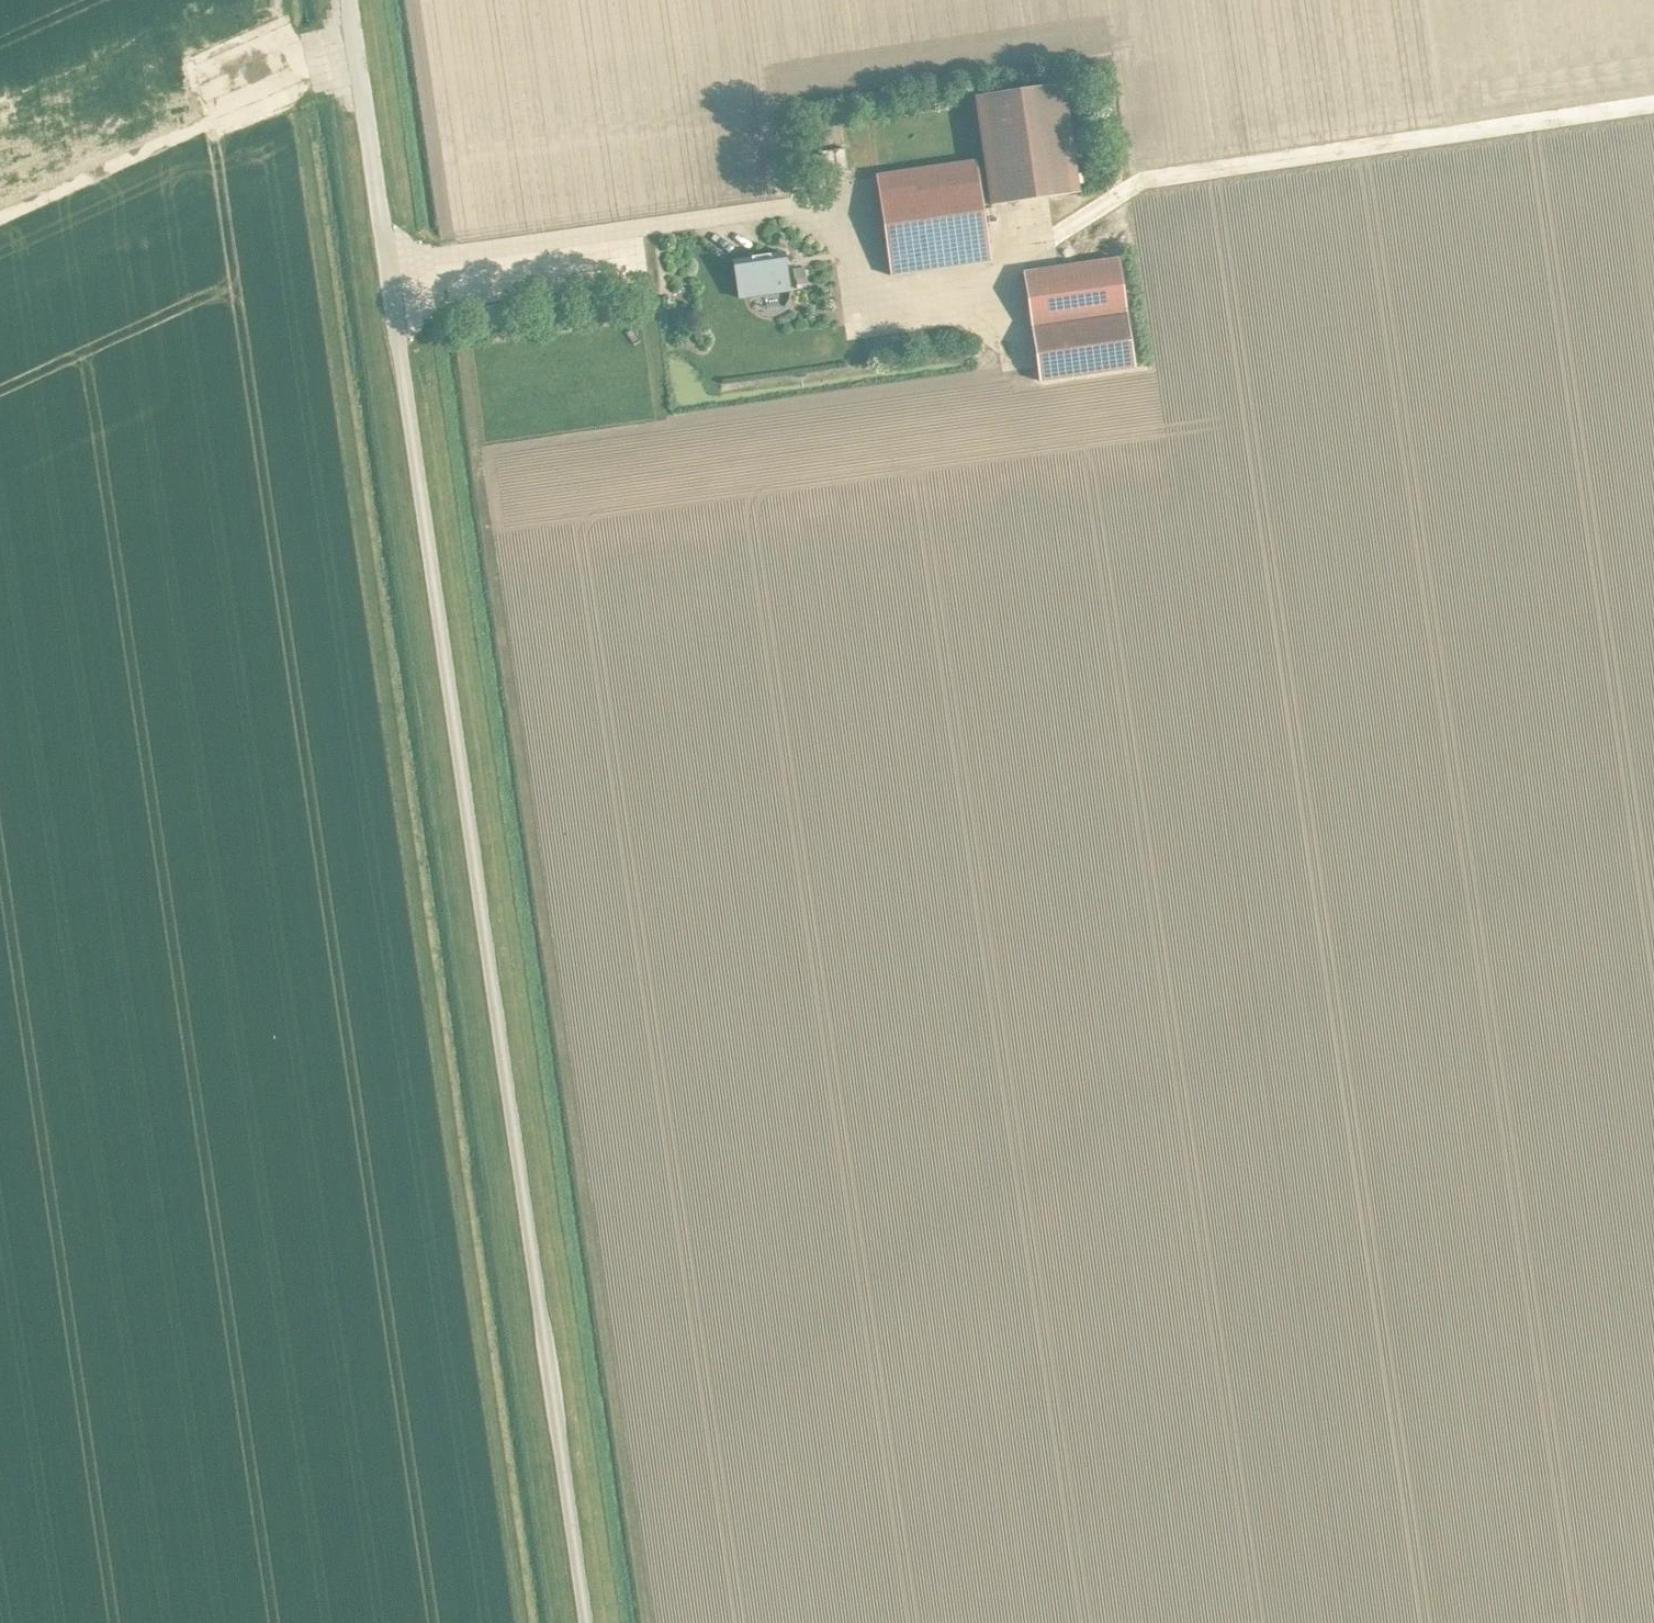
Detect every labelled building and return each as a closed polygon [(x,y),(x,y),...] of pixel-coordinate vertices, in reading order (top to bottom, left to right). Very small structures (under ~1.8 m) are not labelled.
[(975,97),(991,205),(1078,193),(1062,84),(975,97)] [(875,176),(890,277),(990,262),(975,162),(875,176)] [(732,261),(738,299),(789,291),(784,254),(732,261)] [(1023,273),(1039,381),(1134,367),(1118,259),(1023,273)]
